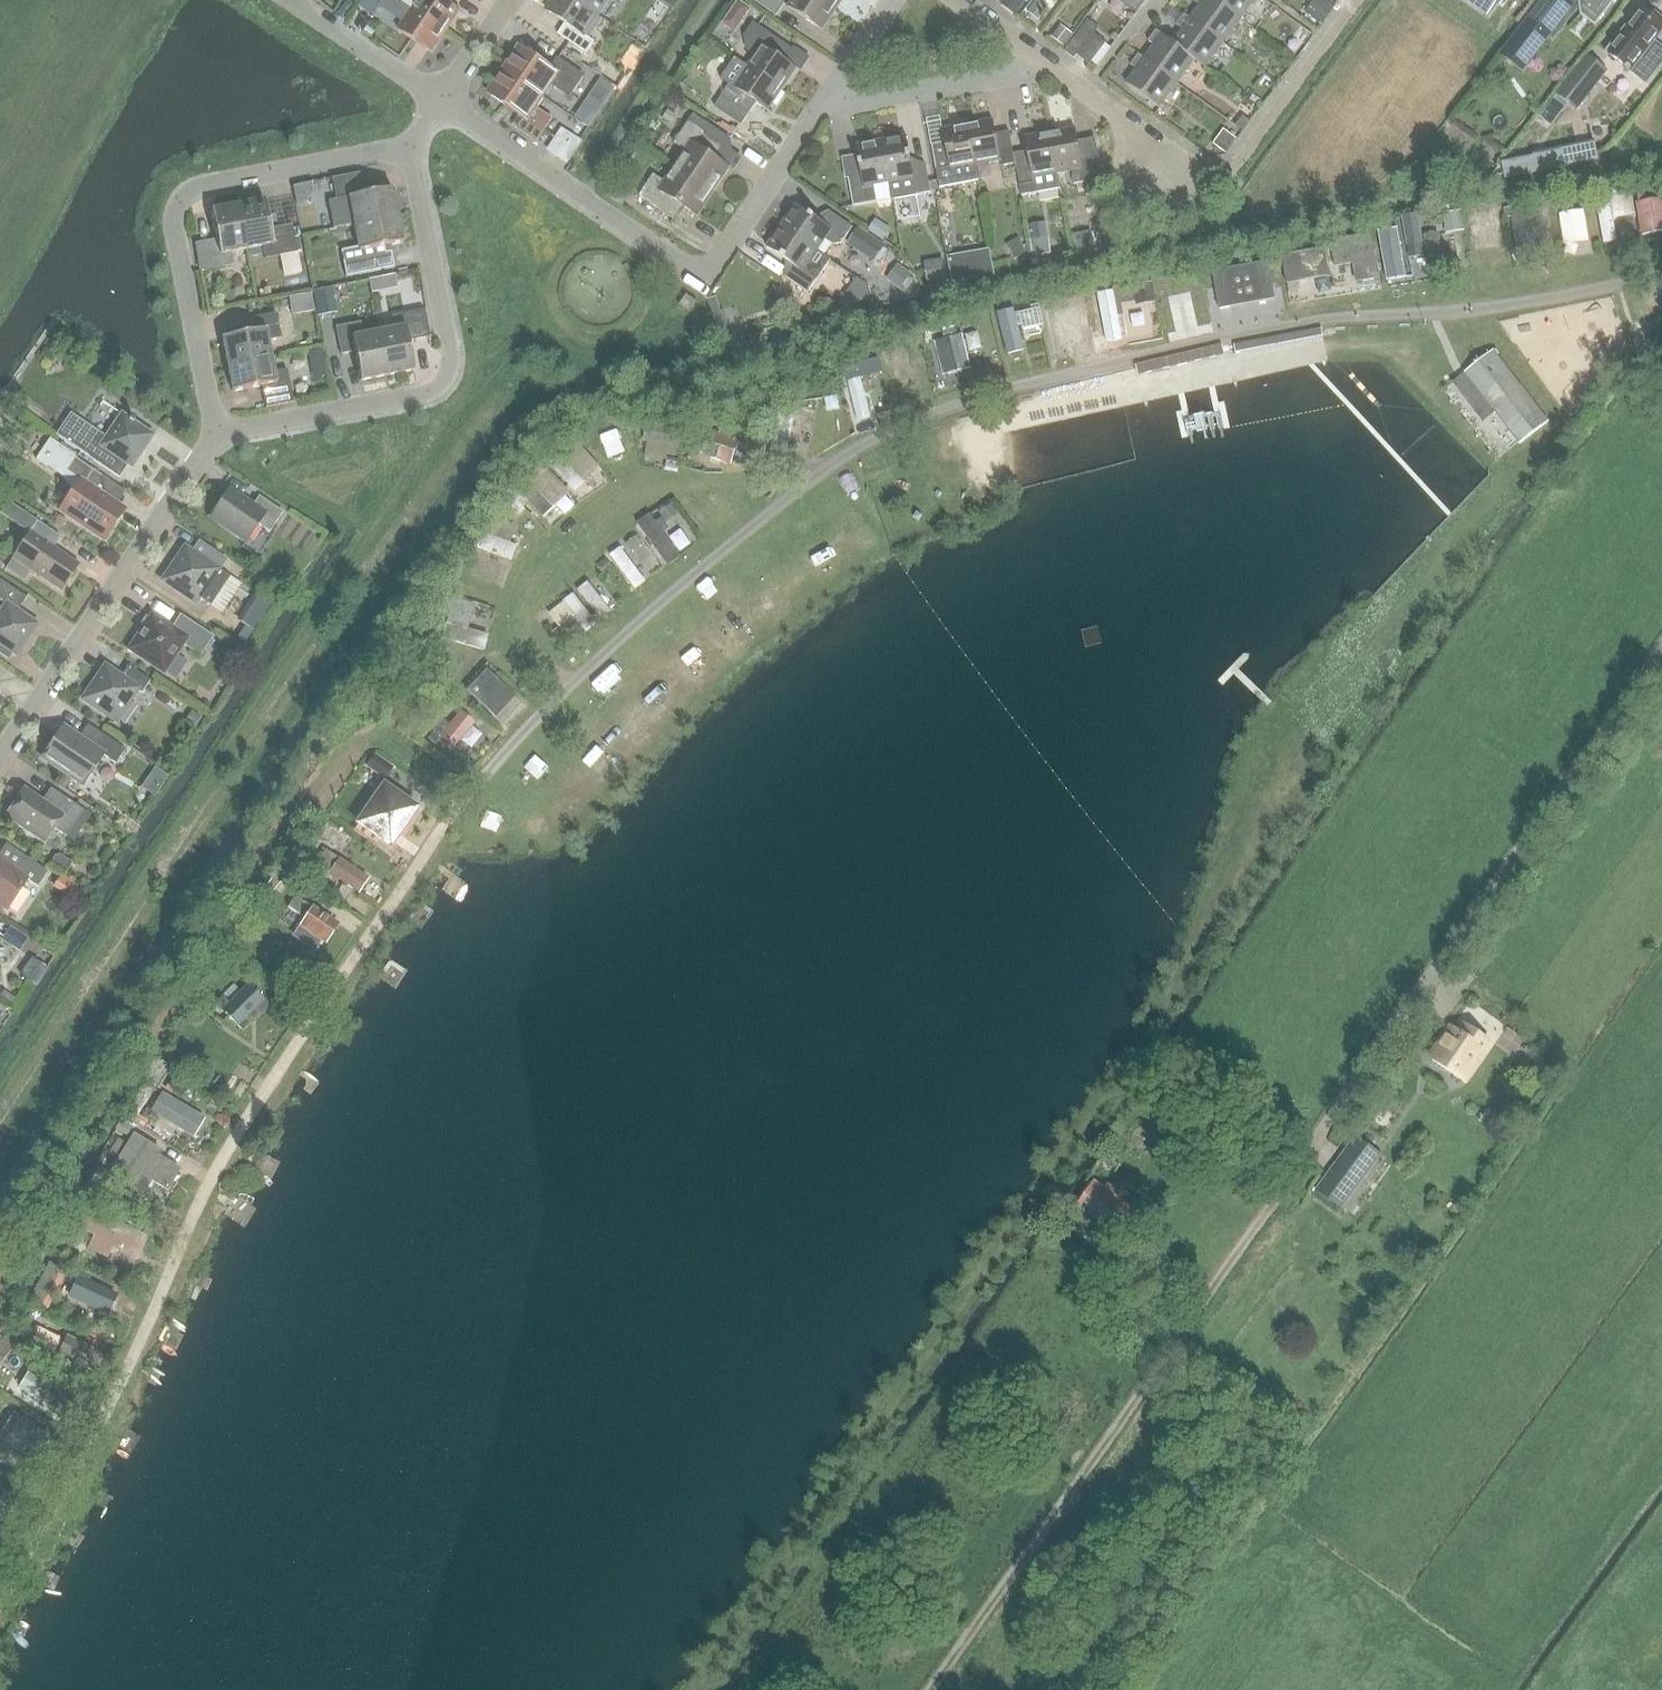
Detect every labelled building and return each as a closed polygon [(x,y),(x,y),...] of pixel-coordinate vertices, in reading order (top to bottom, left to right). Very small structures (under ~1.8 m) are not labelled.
[(359,6),(373,16),(384,0),(363,0),(359,6)] [(446,32),(460,11),(444,1),(445,0),(418,0),(411,9),(446,32)] [(597,16),(573,0),(553,0),(546,11),(565,24),(558,35),(586,54),(594,43),(583,36),(597,16)] [(597,16),(608,0),(573,0),(597,16)] [(662,2),(674,9),(680,0),(663,0),(662,2)] [(732,9),(745,17),(750,9),(738,0),(732,9)] [(776,16),(784,4),(777,0),(752,0),(776,16)] [(822,0),(793,0),(787,8),(822,31),(836,10),(822,0)] [(842,0),(822,0),(836,10),(842,0)] [(1001,5),(1015,16),(1024,3),(1020,0),(1005,0),(1001,5)] [(1028,12),(1039,21),(1049,7),(1040,0),(1037,0),(1028,12)] [(1188,19),(1224,44),(1241,20),(1213,0),(1194,0),(1193,2),(1198,6),(1188,19)] [(1241,20),(1256,0),(1213,0),(1241,20)] [(1321,27),(1335,8),(1325,0),(1314,0),(1304,13),(1321,27)] [(1502,0),(1463,0),(1489,18),(1502,0)] [(1567,0),(1542,0),(1499,55),(1521,72),(1574,5),(1567,0)] [(1590,2),(1602,11),(1611,0),(1587,0),(1590,2)] [(446,32),(411,9),(397,31),(431,53),(446,32)] [(1654,43),(1661,32),(1661,21),(1653,14),(1651,16),(1645,11),(1629,31),(1626,28),(1607,53),(1631,71),(1642,57),(1658,69),(1661,65),(1661,49),(1654,43)] [(1155,31),(1155,32),(1207,69),(1224,44),(1188,19),(1183,16),(1176,26),(1181,30),(1172,43),(1155,31)] [(1073,59),(1075,56),(1092,34),(1097,27),(1088,20),(1064,52),(1073,59)] [(755,56),(747,67),(781,90),(796,69),(784,61),(792,50),(752,23),(752,24),(753,25),(745,38),(747,50),(755,56)] [(1059,29),(1052,39),(1063,47),(1070,37),(1059,29)] [(1138,55),(1137,56),(1178,84),(1194,61),(1206,70),(1207,69),(1155,32),(1147,43),(1152,46),(1143,59),(1138,55)] [(1105,44),(1102,41),(1092,34),(1075,56),(1089,66),(1105,44)] [(505,72),(541,96),(549,84),(569,97),(583,77),(557,60),(550,71),(519,50),(505,72)] [(1608,71),(1587,55),(1541,117),(1552,126),(1568,105),(1578,112),(1608,71)] [(1178,84),(1137,56),(1130,66),(1135,70),(1125,84),(1160,109),(1178,84)] [(767,111),(781,90),(747,67),(733,88),(729,85),(714,107),(741,126),(756,104),(767,111)] [(490,94),(520,114),(512,126),(535,142),(551,119),(533,107),(541,96),(505,72),(490,94)] [(593,92),(607,101),(615,89),(601,80),(593,92)] [(668,111),(663,119),(670,123),(675,115),(668,111)] [(729,169),(723,165),(732,152),(730,140),(693,115),(674,144),(685,152),(675,168),(713,193),(729,169)] [(1244,132),(1251,122),(1243,116),(1236,126),(1244,132)] [(993,122),(967,126),(975,166),(1000,162),(1001,168),(1015,165),(1013,155),(1009,132),(995,135),(993,122)] [(977,181),(975,166),(967,126),(942,131),(945,144),(931,147),(939,188),(977,181)] [(1075,130),(1050,134),(1057,174),(1071,172),(1073,185),(1085,183),(1077,142),(1075,130)] [(1226,154),(1236,139),(1224,130),(1213,145),(1226,154)] [(1027,152),(1013,155),(1015,165),(1021,195),(1059,188),(1056,175),(1057,174),(1050,134),(1024,139),(1027,152)] [(906,137),(881,142),(888,185),(903,182),(906,198),(930,193),(925,166),(911,168),(906,137)] [(559,161),(569,147),(555,138),(546,151),(559,161)] [(1087,195),(1105,192),(1095,139),(1077,142),(1085,183),(1087,195)] [(873,187),(888,185),(881,142),(855,146),(861,177),(847,180),(853,207),(876,203),(873,187)] [(1505,174),(1574,164),(1571,148),(1503,157),(1505,174)] [(713,193),(675,168),(664,183),(653,175),(638,197),(673,220),(681,207),(696,217),(713,193)] [(331,179),(335,201),(328,202),(333,229),(353,225),(397,216),(392,189),(363,195),(359,174),(331,179)] [(1467,206),(1477,263),(1491,261),(1484,220),(1506,216),(1503,199),(1467,206)] [(1661,234),(1661,199),(1635,203),(1641,237),(1661,234)] [(265,201),(238,206),(246,250),(262,247),(264,259),(297,253),(292,225),(270,229),(265,201)] [(1600,202),(1603,241),(1618,239),(1615,201),(1600,202)] [(231,253),(246,250),(238,206),(211,211),(216,240),(195,244),(200,272),(233,265),(231,253)] [(795,206),(780,227),(817,252),(825,239),(834,245),(841,244),(852,228),(829,212),(821,224),(795,206)] [(1380,227),(1388,279),(1429,273),(1426,253),(1443,251),(1440,230),(1422,232),(1419,211),(1403,213),(1405,224),(1380,227)] [(1445,230),(1464,226),(1461,212),(1443,215),(1445,230)] [(1517,259),(1548,254),(1542,212),(1511,217),(1517,259)] [(397,216),(353,225),(358,248),(341,251),(346,277),(392,268),(388,246),(402,243),(397,216)] [(830,261),(817,252),(780,227),(766,248),(792,266),(784,277),(807,293),(815,281),(822,271),(830,261)] [(848,244),(875,263),(885,246),(859,228),(848,244)] [(1091,233),(1073,237),(1076,252),(1094,248),(1091,233)] [(1372,235),(1331,242),(1335,268),(1353,264),(1356,283),(1379,278),(1372,235)] [(1048,237),(1030,240),(1032,257),(1050,254),(1048,237)] [(1021,243),(1008,250),(1013,260),(1026,253),(1021,243)] [(1327,249),(1282,256),(1286,284),(1331,277),(1327,249)] [(971,253),(975,279),(994,276),(989,250),(971,253)] [(927,284),(946,281),(942,259),(923,262),(927,284)] [(1267,261),(1211,272),(1218,310),(1274,299),(1267,261)] [(912,275),(899,266),(888,282),(901,291),(912,275)] [(1151,284),(1134,287),(1137,302),(1154,298),(1151,284)] [(313,292),(318,317),(337,313),(332,288),(313,292)] [(1061,344),(1093,341),(1090,294),(1057,296),(1061,344)] [(697,303),(686,296),(678,307),(689,314),(697,303)] [(991,311),(988,301),(975,305),(977,314),(991,311)] [(378,332),(387,376),(413,371),(408,342),(429,338),(424,310),(391,316),(393,329),(378,332)] [(221,338),(227,365),(271,357),(268,341),(280,339),(276,314),(248,319),(250,333),(221,338)] [(359,381),(387,376),(378,332),(362,335),(360,322),(335,327),(340,355),(354,352),(359,381)] [(727,322),(716,325),(719,336),(730,333),(727,322)] [(1234,353),(1322,336),(1321,329),(1233,345),(1234,353)] [(941,370),(969,364),(962,335),(934,342),(941,370)] [(1221,346),(1135,366),(1137,377),(1224,357),(1221,346)] [(322,351),(308,353),(312,379),(327,376),(322,351)] [(1549,422),(1494,351),(1459,378),(1484,410),(1490,405),(1520,444),(1549,422)] [(274,373),(271,357),(227,365),(232,392),(261,387),(265,408),(293,403),(286,370),(274,373)] [(866,368),(845,377),(860,412),(881,403),(866,368)] [(825,399),(827,412),(840,410),(838,397),(825,399)] [(793,450),(798,401),(779,399),(774,448),(793,450)] [(120,414),(105,437),(71,414),(56,436),(80,452),(102,467),(115,476),(124,463),(131,468),(152,436),(132,422),(134,420),(130,417),(129,420),(120,414)] [(705,456),(704,458),(727,466),(727,464),(731,465),(740,442),(734,440),(736,436),(721,430),(719,434),(710,431),(701,455),(705,456)] [(37,459),(48,467),(61,447),(50,440),(37,459)] [(579,468),(562,445),(548,455),(571,488),(593,472),(586,463),(579,468)] [(105,539),(123,512),(106,501),(107,498),(102,495),(102,494),(93,488),(101,477),(74,458),(66,471),(79,480),(58,511),(86,530),(88,527),(105,539)] [(530,500),(547,515),(571,488),(547,466),(531,484),(539,491),(530,500)] [(268,533),(282,513),(258,497),(251,508),(228,492),(211,517),(247,541),(257,525),(268,533)] [(671,505),(660,514),(666,521),(677,513),(671,505)] [(493,515),(483,547),(515,557),(520,543),(511,540),(517,522),(493,515)] [(60,537),(37,522),(12,558),(61,590),(77,566),(52,549),(60,537)] [(637,536),(625,545),(631,553),(642,544),(637,536)] [(195,603),(198,598),(209,605),(227,579),(223,576),(231,564),(219,556),(212,568),(184,549),(163,581),(195,603)] [(481,552),(478,563),(505,571),(508,560),(481,552)] [(24,581),(31,570),(27,568),(12,558),(5,568),(24,581)] [(606,560),(599,566),(605,574),(612,568),(606,560)] [(601,617),(613,609),(590,578),(579,586),(601,617)] [(37,625),(17,611),(26,598),(0,581),(0,601),(5,604),(0,612),(0,656),(7,661),(12,654),(16,657),(37,625)] [(552,632),(567,648),(599,618),(573,590),(563,600),(574,612),(552,632)] [(447,592),(443,608),(450,610),(442,635),(486,649),(492,633),(469,626),(477,602),(447,592)] [(251,609),(262,616),(272,602),(260,594),(251,609)] [(134,639),(127,650),(131,653),(132,653),(163,674),(182,645),(200,657),(213,637),(176,613),(168,626),(151,614),(134,639)] [(234,642),(242,648),(253,631),(245,626),(234,642)] [(83,700),(115,721),(136,690),(141,693),(149,681),(127,666),(119,678),(105,668),(83,700)] [(510,692),(486,670),(466,692),(490,713),(510,692)] [(201,717),(193,711),(185,721),(193,727),(201,717)] [(453,749),(475,723),(460,711),(449,725),(442,719),(426,738),(435,745),(441,739),(453,749)] [(43,759),(81,784),(101,755),(115,764),(124,750),(97,731),(88,744),(64,728),(43,759)] [(392,768),(375,755),(367,766),(384,779),(392,768)] [(5,817),(44,844),(54,829),(65,837),(83,811),(57,793),(48,806),(24,789),(5,817)] [(387,839),(408,809),(382,791),(361,821),(387,839)] [(126,829),(129,831),(133,834),(139,824),(135,822),(132,820),(126,829)] [(307,849),(292,869),(306,879),(320,858),(307,849)] [(368,879),(339,859),(326,850),(316,866),(358,895),(368,879)] [(6,909),(26,880),(37,887),(47,872),(24,857),(15,871),(0,861),(0,905),(6,909)] [(339,925),(312,906),(296,895),(288,908),(304,919),(292,937),(315,953),(321,944),(325,946),(339,925)] [(10,927),(1,941),(19,952),(28,939),(10,927)] [(220,968),(233,975),(239,963),(227,956),(220,968)] [(216,1006),(220,1011),(238,1029),(238,1028),(242,1032),(265,1010),(265,1007),(265,1002),(248,984),(239,992),(234,987),(216,1006)] [(1434,1055),(1430,1061),(1441,1068),(1447,1072),(1466,1084),(1479,1064),(1476,1061),(1489,1039),(1478,1032),(1463,1022),(1458,1030),(1452,1026),(1434,1055)] [(1523,1052),(1532,1059),(1537,1053),(1528,1046),(1523,1052)] [(192,1139),(204,1119),(162,1093),(150,1112),(192,1139)] [(145,1104),(135,1098),(123,1116),(143,1129),(148,1121),(138,1115),(145,1104)] [(136,1126),(123,1117),(115,1130),(129,1138),(136,1126)] [(1318,1189),(1341,1206),(1376,1159),(1353,1142),(1318,1189)] [(94,1163),(85,1177),(97,1185),(106,1170),(94,1163)] [(1128,1209),(1094,1186),(1078,1208),(1112,1231),(1128,1209)] [(147,1238),(123,1227),(95,1214),(86,1234),(93,1237),(87,1249),(108,1259),(111,1253),(135,1264),(147,1238)] [(107,1315),(116,1295),(79,1278),(69,1298),(107,1315)] [(67,1336),(64,1341),(36,1326),(27,1343),(56,1358),(57,1355),(83,1368),(93,1350),(67,1336)] [(0,1343),(0,1363),(2,1360),(14,1342),(4,1336),(0,1343)] [(48,1385),(28,1373),(18,1388),(63,1418),(74,1402),(48,1385)] [(28,1423),(13,1413),(0,1435),(0,1443),(19,1455),(26,1445),(39,1452),(49,1435),(28,1423)] [(5,1506),(10,1509),(29,1481),(0,1461),(0,1502),(5,1506)]
